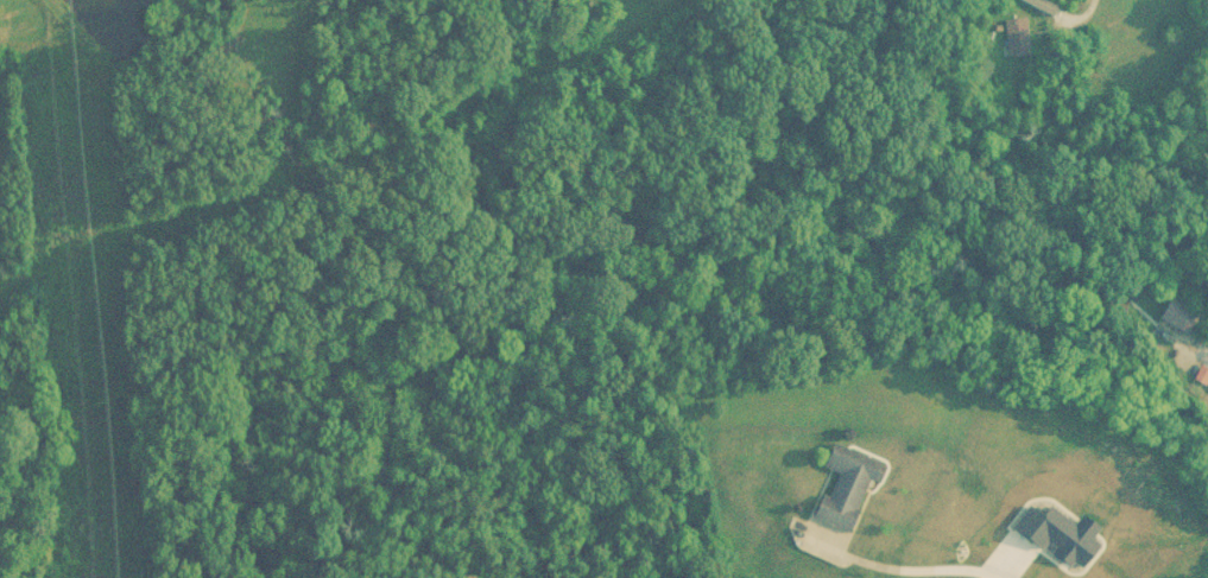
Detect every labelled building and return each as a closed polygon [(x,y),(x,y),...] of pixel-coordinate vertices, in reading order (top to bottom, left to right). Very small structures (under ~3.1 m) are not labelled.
[(1026,14),(1002,16),(1006,57),(1030,54),(1026,14)] [(1191,337),(1198,326),(1207,332),(1207,315),(1169,292),(1155,315),(1191,337)] [(856,531),(874,479),(881,482),(886,468),(836,450),(830,467),(839,470),(822,519),(856,531)] [(1065,556),(1010,533),(1005,546),(1060,568),(1065,556)]
